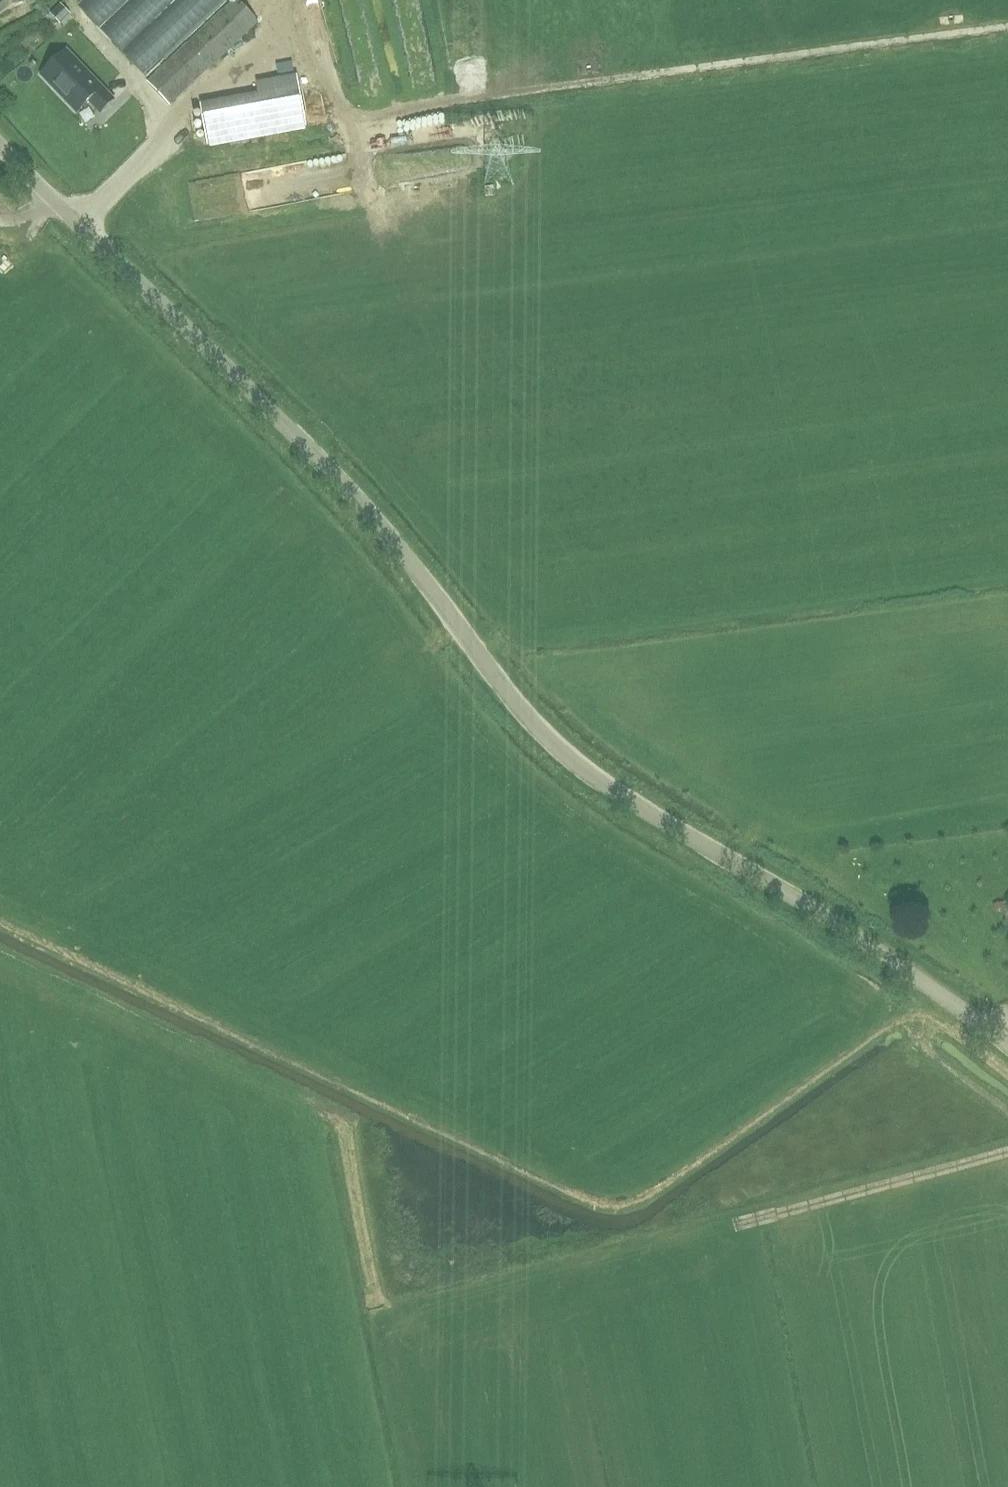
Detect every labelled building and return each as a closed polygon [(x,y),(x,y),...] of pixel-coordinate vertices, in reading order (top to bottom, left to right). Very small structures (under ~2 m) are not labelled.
[(26,1),(26,0),(0,0),(0,14),(26,1)] [(145,78),(228,0),(87,0),(78,8),(145,78)] [(148,80),(171,103),(258,22),(238,0),(233,0),(148,80)] [(59,24),(69,14),(60,4),(49,14),(59,24)] [(80,39),(93,34),(88,21),(75,27),(80,39)] [(91,48),(71,26),(59,37),(79,59),(91,48)] [(66,51),(42,74),(78,111),(90,100),(101,111),(113,100),(66,51)] [(257,93),(199,103),(205,143),(305,126),(296,73),(255,81),(257,93)] [(1003,908),(1005,908),(1004,901),(994,903),(995,910),(1003,908)]
